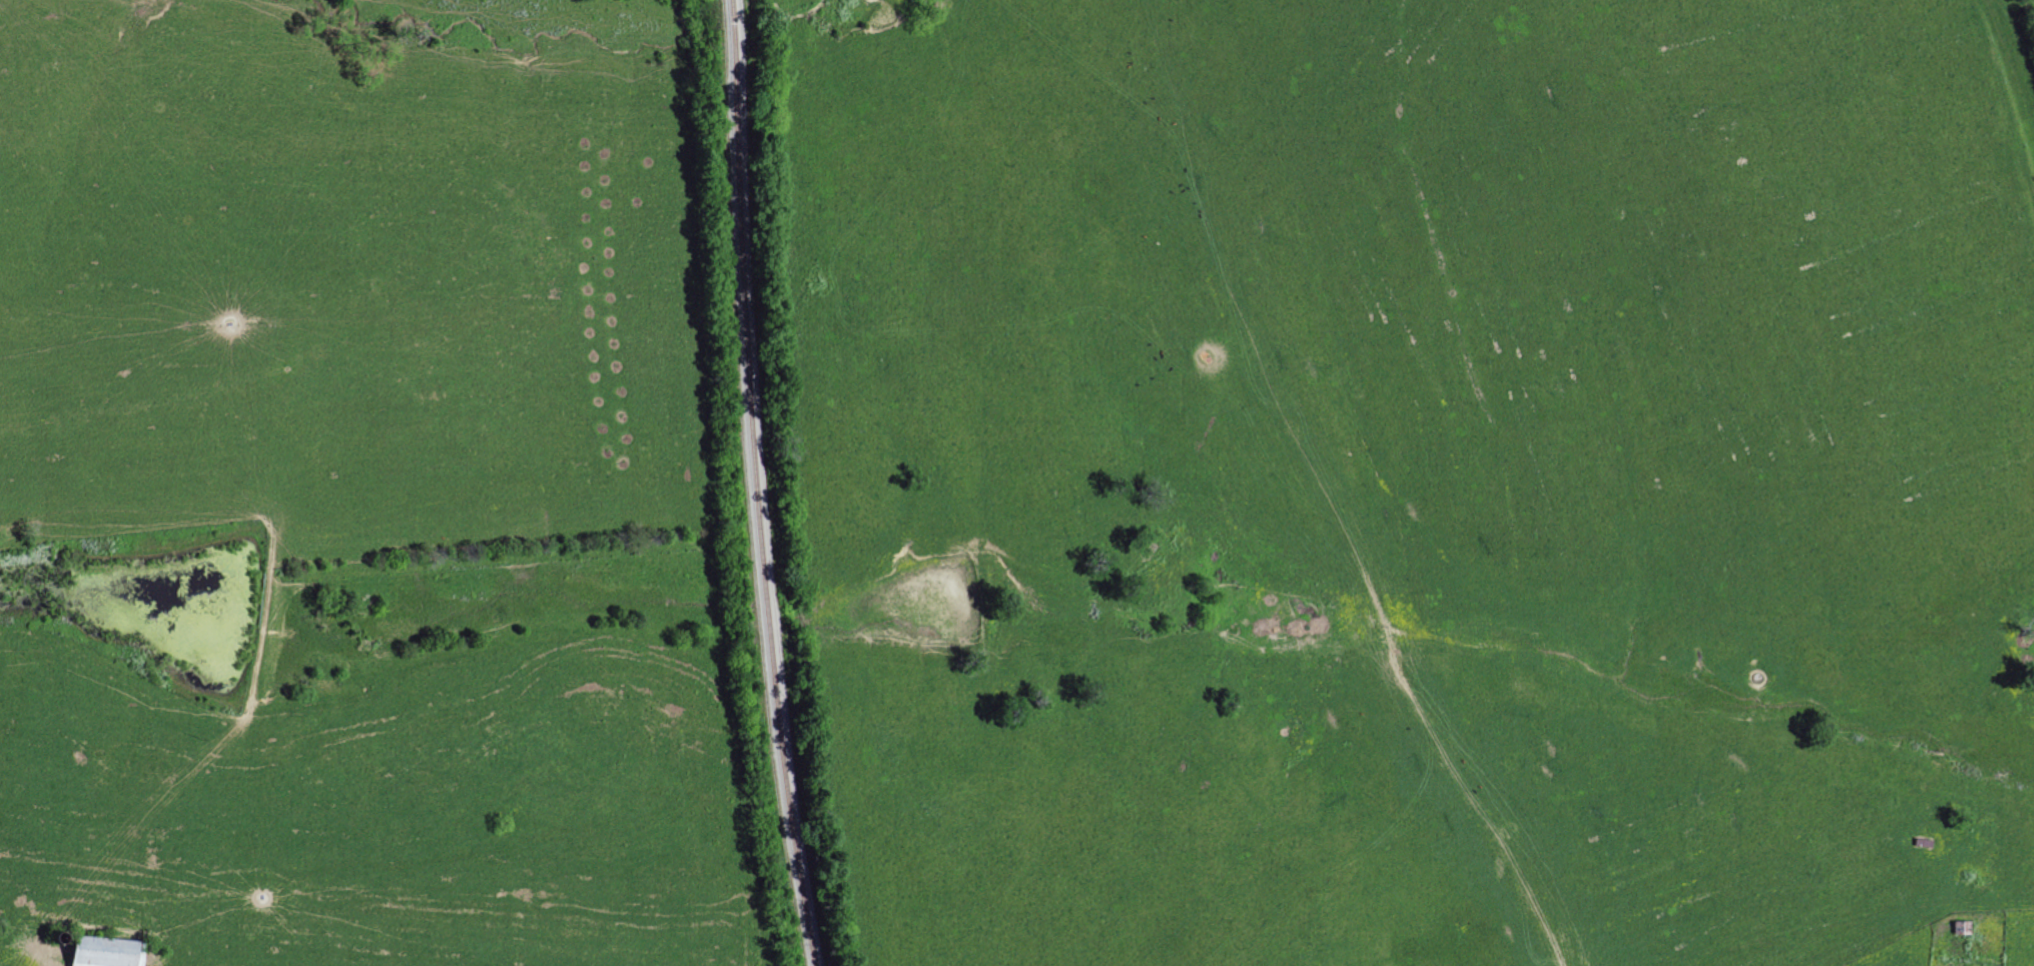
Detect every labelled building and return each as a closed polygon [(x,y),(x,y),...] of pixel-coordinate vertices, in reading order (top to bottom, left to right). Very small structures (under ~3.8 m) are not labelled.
[(142,951),(131,951),(132,940),(68,936),(66,965),(141,965),(142,951)]
